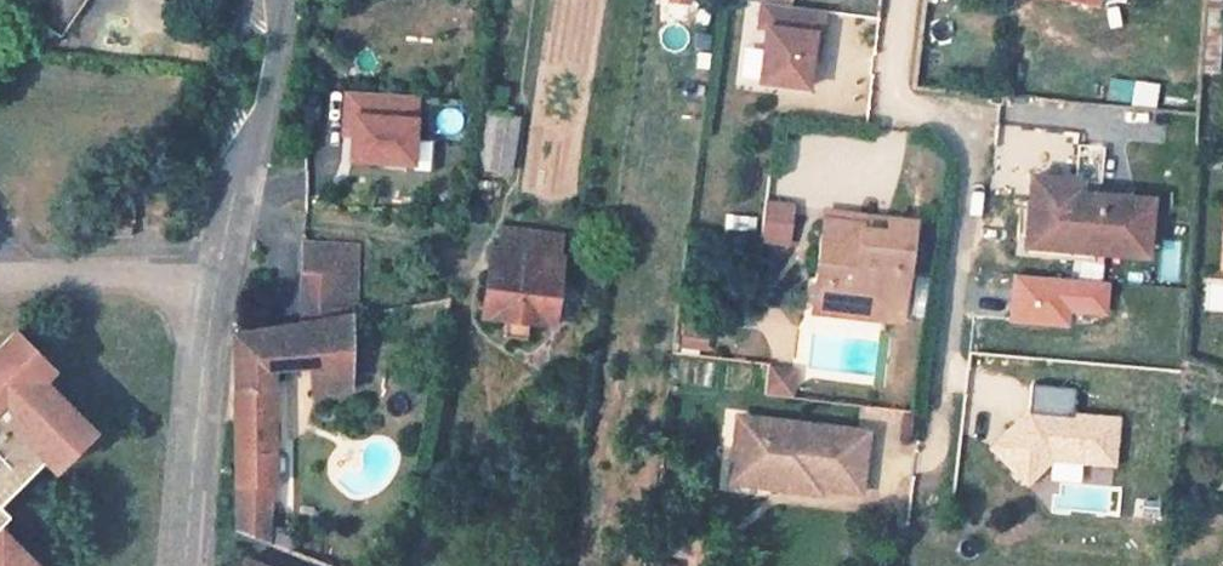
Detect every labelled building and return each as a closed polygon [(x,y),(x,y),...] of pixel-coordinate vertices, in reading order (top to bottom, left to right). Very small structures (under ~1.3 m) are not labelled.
[(61,36),(85,0),(7,0),(61,36)] [(819,8),(758,2),(755,26),(762,28),(756,80),(803,86),(808,40),(816,41),(819,8)] [(816,41),(808,40),(807,54),(814,54),(816,41)] [(1104,78),(1103,100),(1128,102),(1129,79),(1104,78)] [(412,98),(342,93),(340,118),(349,119),(347,137),(346,162),(401,166),(408,166),(409,141),(412,98)] [(510,122),(483,117),(476,166),(505,170),(510,122)] [(349,119),(340,118),(339,136),(347,137),(349,119)] [(429,142),(409,141),(408,166),(401,166),(400,173),(426,175),(429,142)] [(1010,258),(1039,261),(1048,183),(1028,181),(1025,215),(1015,214),(1010,258)] [(1048,183),(1039,261),(1088,266),(1089,257),(1141,263),(1148,205),(1071,196),(1072,186),(1048,183)] [(788,243),(789,200),(758,199),(757,242),(788,243)] [(883,230),(885,214),(820,209),(819,218),(849,222),(848,226),(883,230)] [(819,218),(813,277),(827,278),(828,287),(857,291),(856,311),(885,314),(897,215),(885,214),(883,230),(848,226),(849,222),(819,218)] [(907,217),(897,215),(885,314),(898,315),(907,217)] [(500,320),(528,323),(547,325),(555,262),(565,263),(567,244),(508,237),(506,256),(498,255),(492,290),(481,296),(479,317),(500,320)] [(353,247),(301,240),(300,268),(354,267),(353,247)] [(354,267),(300,268),(299,321),(345,314),(354,312),(354,267)] [(827,278),(813,277),(810,305),(856,311),(857,291),(828,287),(827,278)] [(235,531),(281,551),(278,529),(269,528),(268,373),(304,369),(308,397),(344,392),(345,314),(299,321),(233,333),(235,531)] [(524,345),(528,323),(500,320),(497,340),(524,345)] [(42,461),(53,471),(90,434),(39,385),(50,372),(12,337),(0,348),(0,502),(42,461)] [(759,394),(789,399),(795,368),(764,363),(759,394)] [(1069,411),(1071,388),(1027,384),(1023,421),(994,418),(988,474),(1038,479),(1040,462),(1111,469),(1116,415),(1069,411)] [(749,420),(734,419),(732,440),(746,441),(749,420)] [(866,434),(749,420),(746,441),(732,440),(727,479),(779,486),(779,491),(819,496),(819,490),(859,495),(866,434)] [(779,486),(727,479),(727,485),(779,491),(779,486)] [(0,536),(0,565),(29,565),(0,536)]
